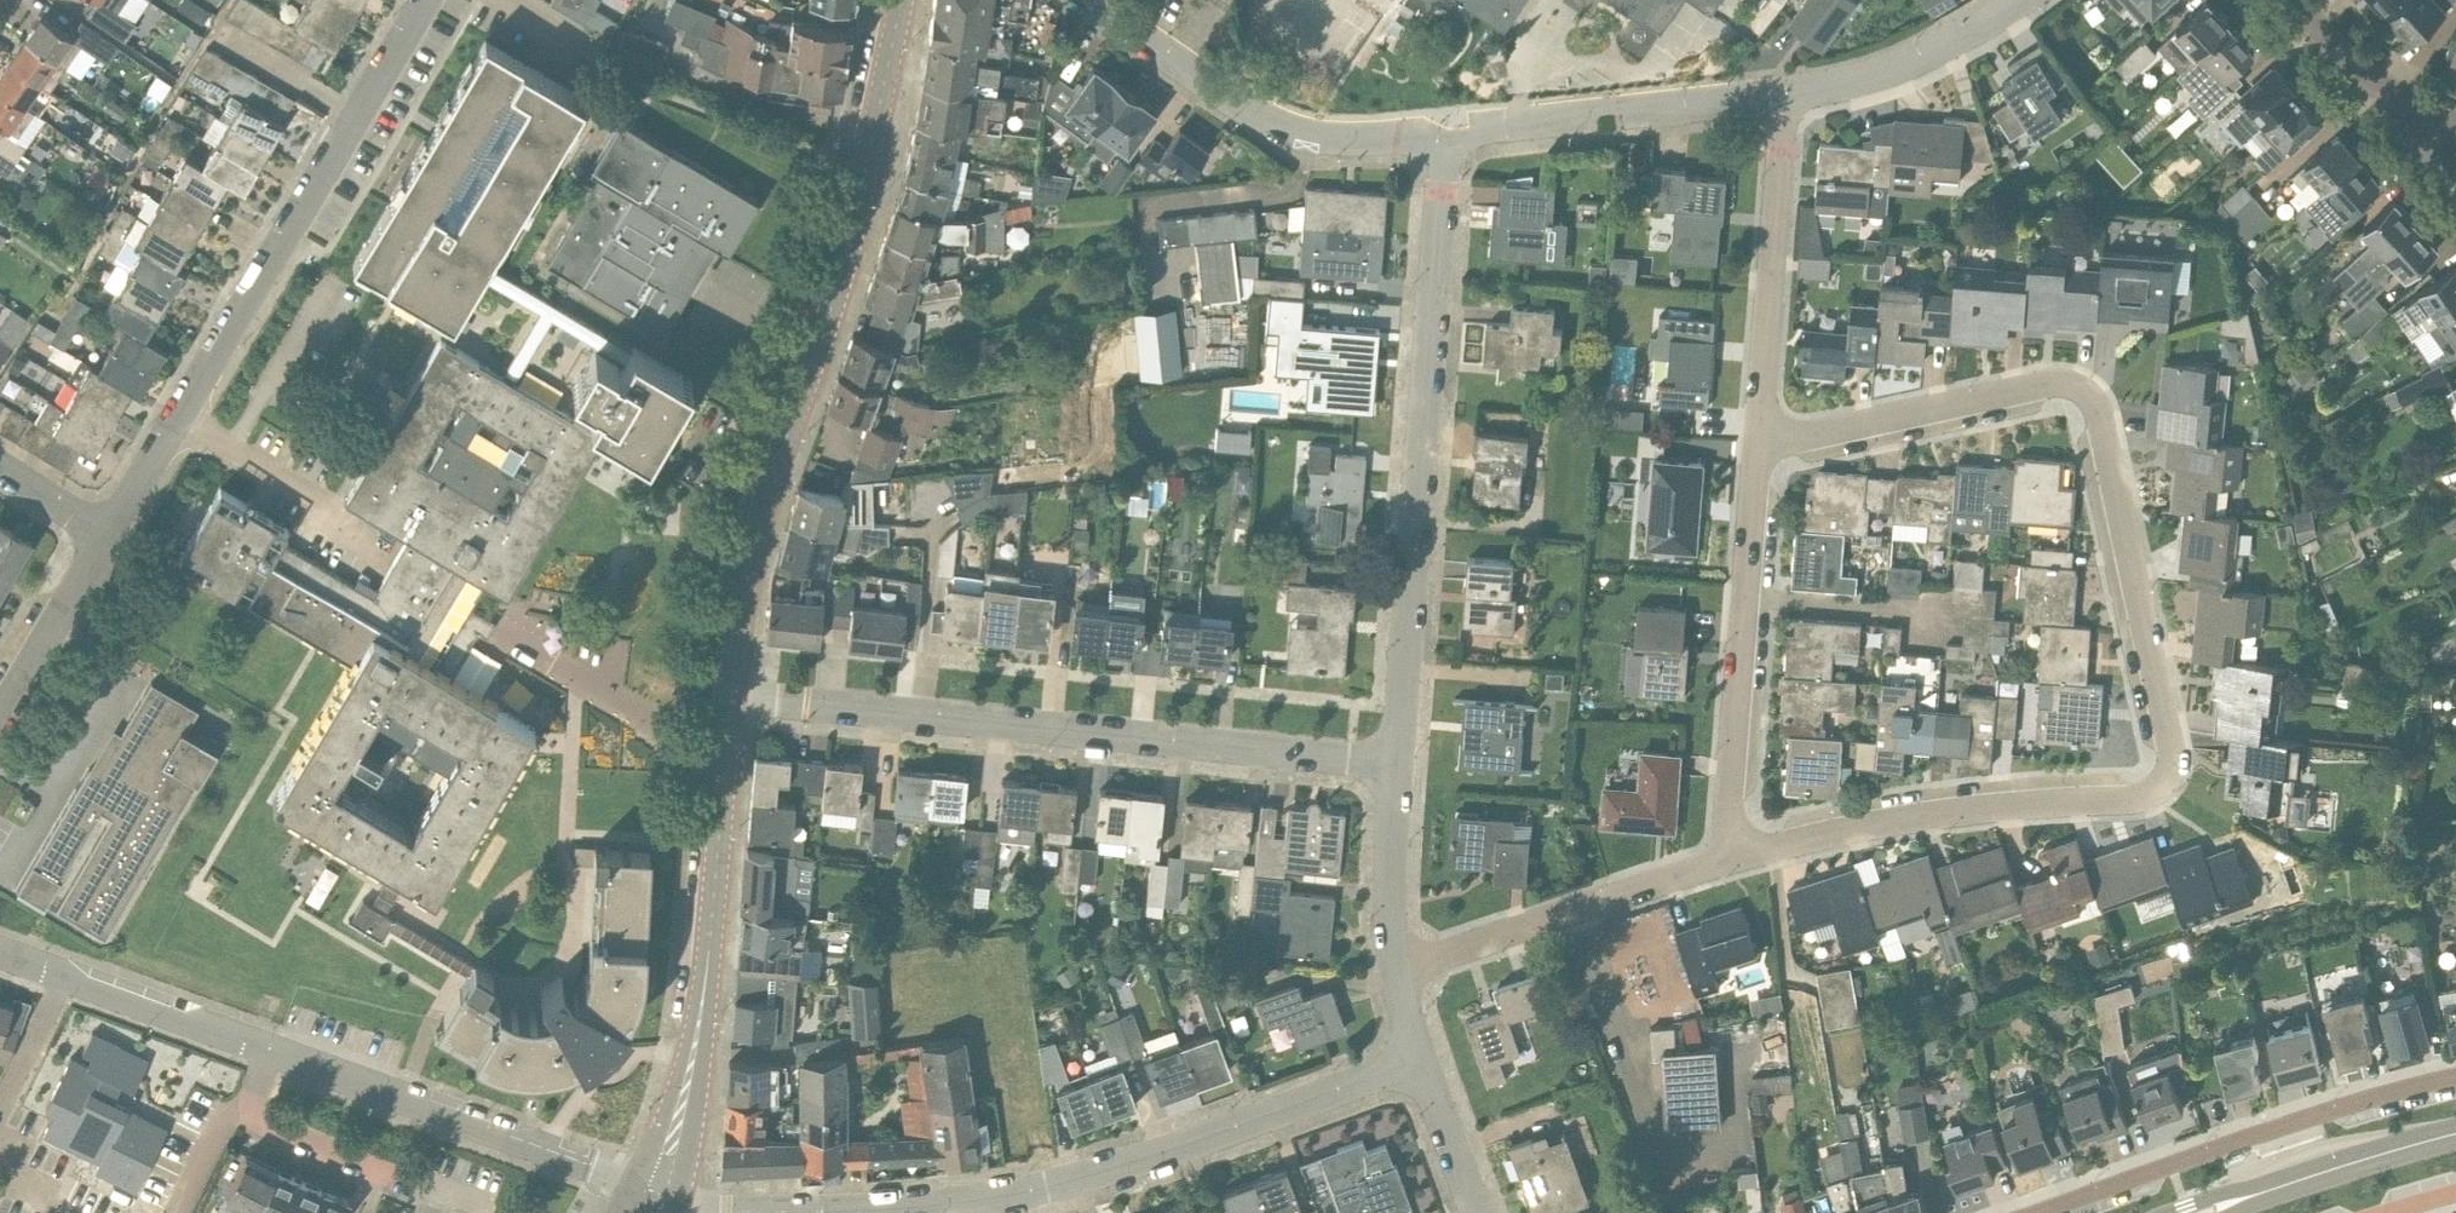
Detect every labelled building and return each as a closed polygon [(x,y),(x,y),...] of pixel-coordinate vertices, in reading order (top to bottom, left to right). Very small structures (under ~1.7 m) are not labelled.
[(117,11),(125,0),(100,0),(117,11)] [(242,26),(256,4),(249,0),(237,0),(227,17),(242,26)] [(349,27),(361,6),(351,0),(307,0),(306,2),(349,27)] [(552,2),(586,21),(584,23),(611,39),(625,14),(600,0),(553,0),(552,2)] [(1028,21),(1031,0),(935,0),(929,39),(1003,49),(1010,50),(1015,21),(1028,23),(1028,21)] [(1469,17),(1476,7),(1505,27),(1523,0),(1444,0),(1469,17)] [(1663,32),(1681,4),(1676,1),(1677,0),(1615,0),(1663,32)] [(1713,14),(1714,13),(1712,11),(1719,0),(1693,0),(1713,14)] [(1792,20),(1822,44),(1856,0),(1807,0),(1792,20)] [(1958,0),(1924,0),(1933,15),(1958,1),(1958,0)] [(2141,20),(2164,0),(2110,0),(2121,12),(2128,6),(2141,20)] [(2390,15),(2406,0),(2376,0),(2390,15)] [(2430,24),(2455,0),(2406,0),(2390,15),(2412,40),(2430,24)] [(2186,44),(2197,57),(2232,26),(2209,1),(2160,46),(2171,58),(2186,44)] [(317,39),(329,47),(335,50),(349,27),(306,2),(293,24),(305,32),(317,39)] [(242,26),(254,33),(268,11),(256,4),(242,26)] [(1053,30),(1057,11),(1038,7),(1033,26),(1053,30)] [(254,33),(266,41),(280,18),(268,11),(254,33)] [(71,37),(63,31),(64,29),(59,26),(58,27),(43,17),(26,41),(65,68),(81,45),(108,64),(119,48),(82,22),(71,37)] [(266,41),(277,47),(291,25),(280,18),(266,41)] [(833,86),(842,87),(846,61),(788,54),(790,44),(776,42),(776,38),(776,36),(768,35),(762,34),(726,18),(726,24),(712,19),(706,35),(723,42),(719,71),(769,78),(768,91),(831,100),(833,86)] [(776,42),(790,44),(788,54),(846,61),(850,27),(792,19),(791,23),(770,20),(768,35),(776,36),(776,38),(776,42)] [(144,52),(154,36),(136,24),(133,30),(117,20),(111,30),(144,52)] [(277,47),(290,55),(305,32),(293,24),(292,26),(291,25),(277,47)] [(2244,81),(2234,70),(2255,51),(2232,26),(2197,57),(2178,75),(2196,94),(2190,99),(2205,116),(2211,110),(2236,88),(2244,81)] [(184,42),(194,49),(203,36),(193,29),(184,42)] [(659,71),(668,45),(627,30),(612,54),(659,71)] [(290,55),(302,63),(317,39),(305,32),(290,55)] [(2455,58),(2455,36),(2454,35),(2447,55),(2455,58)] [(317,39),(302,63),(315,70),(329,47),(317,39)] [(923,82),(923,83),(1005,93),(1045,99),(1049,77),(999,69),(1001,50),(1010,51),(1010,50),(1003,49),(929,39),(923,82)] [(2129,79),(2158,54),(2145,39),(2116,65),(2129,79)] [(692,381),(683,376),(634,347),(632,350),(488,265),(586,100),(486,40),(353,264),(453,324),(482,276),(542,311),(503,376),(513,382),(552,317),(598,344),(589,358),(598,363),(590,376),(581,371),(573,385),(595,398),(596,397),(602,401),(590,420),(622,439),(648,455),(692,381)] [(49,90),(65,68),(26,41),(11,63),(41,85),(49,90)] [(2008,64),(2015,75),(2003,83),(2013,99),(1995,110),(2012,137),(2030,126),(2036,134),(2057,121),(2064,116),(2050,93),(2069,81),(2044,41),(2008,64)] [(193,71),(208,80),(223,57),(207,47),(193,71)] [(208,80),(220,87),(235,64),(223,57),(208,80)] [(41,85),(11,63),(0,78),(0,89),(26,107),(41,85)] [(220,87),(232,94),(247,71),(235,64),(220,87)] [(1093,67),(1063,109),(1094,131),(1125,90),(1093,67)] [(232,94),(242,100),(243,101),(258,78),(247,71),(232,94)] [(2235,110),(2256,132),(2299,93),(2280,72),(2267,84),(2263,79),(2255,87),(2259,91),(2248,100),(2244,96),(2243,95),(2236,88),(2211,110),(2221,122),(2235,110)] [(243,101),(255,108),(270,85),(258,78),(243,101)] [(93,99),(99,90),(86,81),(80,91),(93,99)] [(990,131),(1000,132),(1005,93),(923,83),(916,121),(959,127),(964,128),(972,129),(990,131)] [(255,108),(268,116),(283,93),(270,85),(255,108)] [(26,107),(0,89),(0,126),(17,137),(34,113),(26,107)] [(1094,131),(1127,153),(1156,112),(1125,90),(1094,131)] [(268,116),(281,123),(295,99),(283,93),(268,116)] [(2266,172),(2274,165),(2292,149),(2290,147),(2322,118),(2299,93),(2256,132),(2268,145),(2253,159),(2266,172)] [(102,106),(138,129),(144,120),(108,96),(102,106)] [(228,123),(271,149),(285,125),(281,123),(268,116),(255,108),(243,101),(242,100),(228,123)] [(1038,110),(1024,108),(1022,122),(1037,124),(1038,110)] [(163,128),(177,136),(184,125),(169,116),(163,128)] [(1962,174),(1963,157),(1966,118),(1945,117),(1945,123),(1930,122),(1930,130),(1896,127),(1897,119),(1896,119),(1895,127),(1894,142),(1890,182),(1889,192),(1932,195),(1933,172),(1962,174)] [(548,264),(644,321),(664,334),(687,296),(682,293),(711,243),(728,253),(759,201),(622,119),(591,170),(601,176),(548,264)] [(954,158),(957,140),(959,127),(916,121),(911,148),(954,158)] [(216,144),(258,169),(271,149),(228,123),(216,144)] [(1994,159),(1986,126),(1981,126),(1979,158),(1994,159)] [(156,138),(171,147),(177,136),(163,128),(156,138)] [(988,144),(990,131),(972,129),(971,141),(988,144)] [(1177,168),(1189,176),(1208,150),(1180,129),(1167,147),(1155,138),(1139,161),(1165,178),(1175,163),(1179,165),(1177,168)] [(1000,132),(990,131),(988,144),(1000,146),(1002,132),(1000,132)] [(16,161),(26,148),(3,132),(0,137),(0,150),(16,161)] [(112,159),(123,142),(110,133),(99,150),(112,159)] [(2313,176),(2325,189),(2359,158),(2338,135),(2293,175),(2302,186),(2313,176)] [(150,150),(164,158),(171,147),(156,138),(150,150)] [(1869,214),(1871,180),(1890,182),(1894,142),(1877,141),(1877,148),(1821,143),(1815,209),(1839,211),(1869,214)] [(216,144),(202,165),(202,166),(228,181),(245,192),(258,169),(216,144)] [(905,176),(947,189),(954,158),(911,148),(905,176)] [(14,182),(16,178),(40,193),(47,183),(39,178),(24,167),(16,161),(0,150),(0,172),(14,182)] [(164,158),(150,150),(143,161),(158,169),(164,158)] [(187,156),(173,179),(215,203),(228,181),(202,166),(202,165),(187,156)] [(1133,166),(1117,156),(1099,181),(1115,192),(1133,166)] [(24,167),(39,178),(46,168),(30,158),(24,167)] [(2327,231),(2334,239),(2373,205),(2365,196),(2381,183),(2359,158),(2325,189),(2307,206),(2329,229),(2327,231)] [(87,181),(103,192),(114,176),(98,165),(87,181)] [(1676,208),(1672,257),(1716,260),(1720,211),(1725,212),(1728,179),(1686,175),(1687,170),(1656,168),(1652,206),(1676,208)] [(1036,170),(1032,201),(1064,199),(1072,175),(1036,170)] [(947,189),(905,176),(896,202),(942,217),(951,189),(947,189)] [(981,181),(964,178),(961,191),(978,195),(981,181)] [(160,200),(202,225),(215,203),(173,179),(160,200)] [(1549,223),(1554,224),(1556,186),(1503,182),(1501,207),(1497,206),(1493,254),(1546,258),(1549,223)] [(1021,183),(1020,196),(1030,197),(1032,184),(1021,183)] [(2221,204),(2231,216),(2254,196),(2243,184),(2221,204)] [(2071,197),(2062,185),(2048,196),(2056,208),(2071,197)] [(1303,227),(1383,232),(1386,193),(1306,187),(1305,205),(1290,207),(1288,230),(1303,227)] [(989,212),(1006,207),(1007,201),(992,196),(989,212)] [(2254,196),(2231,216),(2235,220),(2242,228),(2264,209),(2254,196)] [(2335,275),(2345,286),(2417,222),(2396,199),(2363,229),(2374,240),(2335,275)] [(147,222),(189,247),(202,225),(160,200),(147,222)] [(942,217),(896,202),(886,233),(932,248),(936,233),(948,237),(966,237),(966,249),(1004,250),(1004,223),(1031,218),(1031,204),(1031,202),(1018,205),(1006,207),(989,212),(976,214),(976,218),(952,217),(942,217)] [(117,218),(132,227),(138,216),(122,207),(117,218)] [(1257,234),(1256,233),(1254,209),(1232,211),(1235,237),(1257,234)] [(1195,242),(1232,237),(1235,237),(1232,211),(1157,220),(1160,245),(1195,242)] [(111,229),(112,230),(126,238),(132,227),(117,218),(111,229)] [(2123,219),(2110,218),(2109,229),(2123,230),(2123,219)] [(2242,228),(2235,220),(2238,231),(2245,240),(2249,236),(2242,228)] [(176,268),(177,267),(189,247),(147,222),(134,244),(141,248),(142,248),(176,268)] [(2396,265),(2406,276),(2439,246),(2417,222),(2345,286),(2346,287),(2344,289),(2360,306),(2342,322),(2355,337),(2361,333),(2381,315),(2389,310),(2374,294),(2387,283),(2389,271),(2396,265)] [(1303,227),(1300,273),(1380,279),(1383,232),(1303,227)] [(106,241),(120,250),(126,238),(112,230),(106,241)] [(919,280),(922,280),(932,248),(886,233),(876,267),(919,280)] [(1239,292),(1236,274),(1232,237),(1195,242),(1202,301),(1240,296),(1239,292)] [(1881,238),(1866,237),(1865,254),(1880,256),(1881,238)] [(1897,253),(1902,247),(1903,241),(1889,240),(1888,252),(1897,253)] [(120,250),(106,241),(100,252),(114,259),(120,250)] [(130,270),(173,295),(186,273),(177,267),(176,268),(142,248),(141,248),(142,249),(130,270)] [(2102,271),(2098,316),(2118,318),(2119,308),(2129,309),(2129,314),(2170,317),(2170,315),(2165,315),(2168,277),(2173,277),(2175,257),(2104,252),(2102,271)] [(940,277),(958,274),(958,254),(941,254),(940,277)] [(1832,258),(1800,255),(1798,276),(1830,279),(1832,258)] [(1881,277),(1882,262),(1868,261),(1867,269),(1871,276),(1881,277)] [(1608,265),(1592,264),(1591,284),(1606,285),(1608,265)] [(1957,264),(1955,294),(1952,336),(2007,340),(2009,321),(2023,322),(2028,278),(1996,275),(1997,267),(1957,264)] [(2098,326),(2098,316),(2102,271),(2030,265),(2029,278),(2028,278),(2023,322),(2023,325),(2045,327),(2046,317),(2055,318),(2055,322),(2098,326)] [(940,277),(921,281),(922,280),(919,280),(876,267),(866,298),(877,301),(865,338),(899,350),(914,301),(962,292),(958,274),(940,277)] [(2455,308),(2455,267),(2393,311),(2404,327),(2419,317),(2428,327),(2455,308)] [(117,292),(160,317),(173,295),(130,270),(117,292)] [(1270,295),(1303,298),(1304,279),(1236,274),(1239,292),(1270,295)] [(1881,303),(1876,357),(1924,361),(1926,338),(1952,341),(1952,336),(1955,294),(1925,292),(1926,285),(1883,282),(1881,303)] [(2265,296),(2258,289),(2250,296),(2256,304),(2265,296)] [(125,325),(146,338),(158,317),(159,318),(160,317),(117,292),(104,313),(125,325)] [(1120,306),(1135,304),(1134,293),(1119,295),(1120,306)] [(1320,375),(1317,405),(1369,409),(1373,359),(1377,359),(1377,357),(1368,356),(1370,337),(1354,336),(1355,329),(1301,324),(1303,298),(1270,295),(1267,342),(1277,343),(1275,372),(1320,375)] [(70,309),(83,317),(90,305),(76,298),(70,309)] [(1852,301),(1850,336),(1807,332),(1807,328),(1806,328),(1802,373),(1846,376),(1847,357),(1876,360),(1876,357),(1881,303),(1852,301)] [(1486,360),(1540,365),(1541,349),(1561,351),(1563,330),(1554,329),(1555,308),(1513,304),(1511,325),(1487,323),(1484,364),(1486,364),(1486,360)] [(2447,361),(2455,357),(2455,308),(2428,327),(2428,328),(2420,333),(2437,358),(2410,370),(2414,380),(2447,361)] [(19,313),(13,309),(4,321),(21,333),(29,321),(19,313)] [(64,320),(77,328),(83,317),(70,309),(64,320)] [(1700,318),(1713,320),(1713,311),(1700,310),(1700,318)] [(2251,311),(2226,317),(2225,327),(2248,330),(2247,346),(2259,347),(2251,311)] [(1141,379),(1179,376),(1173,312),(1135,316),(1141,379)] [(111,348),(154,374),(167,351),(146,338),(125,325),(104,313),(104,314),(124,326),(111,348)] [(1663,379),(1661,403),(1708,407),(1716,320),(1713,320),(1700,318),(1661,315),(1659,335),(1652,334),(1650,355),(1670,357),(1668,379),(1663,379)] [(2381,315),(2361,333),(2373,349),(2395,334),(2381,315)] [(57,331),(71,339),(77,328),(64,320),(57,331)] [(71,339),(57,331),(55,330),(49,341),(64,350),(71,339)] [(908,369),(920,365),(918,356),(899,350),(865,338),(853,334),(842,365),(885,381),(890,363),(908,369)] [(11,345),(2,338),(0,337),(0,362),(11,345)] [(535,1010),(530,1010),(525,1010),(520,1009),(516,1008),(508,1005),(504,1004),(498,1000),(482,991),(493,975),(475,964),(475,965),(385,913),(405,879),(435,897),(535,729),(450,679),(478,631),(483,633),(491,619),(471,608),(486,584),(508,597),(604,436),(513,382),(503,376),(441,339),(345,500),(408,538),(374,596),(281,541),(288,529),(221,488),(179,558),(247,599),(355,663),(273,801),(391,871),(371,905),(363,899),(351,919),(349,918),(348,920),(383,941),(384,939),(383,938),(389,928),(469,975),(438,1028),(480,1053),(486,1056),(491,1059),(497,1061),(508,1063),(520,1065),(531,1066),(543,1066),(547,1066),(552,1065),(561,1063),(566,1062),(571,1060),(575,1058),(580,1056),(584,1054),(586,1058),(588,1057),(583,1048),(602,1035),(609,1043),(611,1041),(608,1038),(616,1030),(622,1022),(624,1019),(627,1015),(629,1011),(632,1007),(634,1002),(637,994),(639,989),(640,985),(642,976),(644,967),(644,962),(650,853),(607,851),(607,846),(595,846),(589,959),(588,965),(586,970),(585,976),(583,979),(582,983),(580,985),(577,988),(557,976),(543,985),(554,1006),(550,1009),(545,1010),(535,1010)] [(111,348),(99,369),(132,390),(141,396),(154,374),(111,348)] [(16,355),(8,369),(17,375),(25,361),(16,355)] [(2304,382),(2318,369),(2311,360),(2296,373),(2304,382)] [(2447,361),(2414,380),(2386,392),(2393,407),(2455,381),(2447,361)] [(2148,434),(2170,437),(2222,441),(2227,399),(2216,398),(2219,368),(2166,363),(2160,418),(2150,417),(2148,434)] [(77,386),(120,412),(121,411),(120,411),(132,390),(99,369),(90,364),(77,386)] [(874,406),(879,389),(838,375),(827,406),(874,422),(879,407),(874,406)] [(6,399),(27,404),(27,406),(34,407),(39,382),(11,376),(6,399)] [(64,408),(107,434),(120,412),(77,386),(64,408)] [(909,414),(935,407),(896,394),(892,408),(907,413),(909,414)] [(69,441),(81,448),(94,456),(107,434),(64,408),(49,399),(35,422),(44,427),(56,434),(69,441)] [(6,435),(19,412),(5,404),(0,412),(0,432),(6,435)] [(1617,427),(1618,407),(1600,406),(1598,425),(1617,427)] [(909,414),(907,413),(902,426),(927,434),(932,421),(950,426),(956,407),(935,407),(909,414)] [(6,435),(18,442),(32,420),(19,412),(6,435)] [(135,436),(143,426),(128,412),(119,422),(135,436)] [(18,442),(30,450),(44,427),(35,422),(32,420),(18,442)] [(858,454),(849,481),(868,479),(873,479),(887,479),(902,437),(868,425),(858,454)] [(2281,431),(2285,441),(2296,436),(2291,426),(2281,431)] [(30,450),(43,457),(56,434),(44,427),(30,450)] [(1479,496),(1521,500),(1524,459),(1527,459),(1529,436),(1479,432),(1477,453),(1481,453),(1477,503),(1478,503),(1479,496)] [(43,457),(54,464),(69,441),(56,434),(43,457)] [(1666,437),(1657,436),(1656,449),(1665,450),(1666,437)] [(2185,512),(2217,514),(2220,484),(2240,486),(2244,444),(2222,441),(2170,437),(2168,454),(2178,456),(2173,509),(2163,508),(2163,509),(2185,512)] [(69,441),(54,464),(67,471),(81,448),(69,441)] [(1317,502),(1314,537),(1359,540),(1362,499),(1357,499),(1360,472),(1364,472),(1366,457),(1336,454),(1335,469),(1329,468),(1330,448),(1309,446),(1307,467),(1309,467),(1306,502),(1317,502)] [(2016,467),(2011,516),(2072,521),(2074,488),(2060,487),(2062,461),(2017,457),(2016,467)] [(1654,460),(1647,547),(1697,551),(1704,464),(1654,460)] [(2010,529),(2011,516),(2016,467),(1995,465),(1994,472),(1983,471),(1984,466),(1959,464),(1959,462),(1958,462),(1956,480),(1954,510),(1988,513),(1987,527),(2010,529)] [(1167,499),(1193,496),(1190,467),(1164,470),(1167,499)] [(946,474),(960,509),(992,492),(995,469),(946,474)] [(1870,507),(1896,509),(1898,480),(1868,478),(1868,475),(1818,472),(1817,487),(1811,486),(1810,499),(1808,499),(1808,504),(1810,504),(1807,529),(1846,531),(1868,532),(1870,507)] [(1250,493),(1252,475),(1237,473),(1235,491),(1250,493)] [(1953,510),(1954,510),(1956,480),(1899,475),(1898,480),(1896,509),(1895,521),(1929,523),(1928,540),(1951,541),(1953,510)] [(1123,477),(1121,494),(1135,496),(1137,479),(1123,477)] [(868,479),(849,481),(843,497),(868,496),(868,479)] [(836,525),(872,524),(872,508),(843,508),(845,498),(798,485),(789,521),(833,534),(836,525)] [(1026,510),(1027,489),(992,492),(960,509),(959,509),(965,522),(991,508),(1026,510)] [(2204,571),(2202,586),(2240,589),(2244,553),(2236,553),(2240,517),(2217,514),(2185,512),(2183,532),(2187,533),(2186,543),(2184,542),(2181,569),(2204,571)] [(779,554),(808,562),(827,567),(832,546),(854,552),(855,548),(867,551),(869,543),(888,543),(888,524),(872,524),(836,525),(833,534),(789,521),(779,554)] [(2295,543),(2291,522),(2277,525),(2281,546),(2295,543)] [(12,575),(31,542),(0,523),(0,568),(12,575)] [(947,584),(942,631),(977,635),(983,583),(983,576),(953,573),(958,525),(940,541),(936,574),(954,575),(953,584),(947,584)] [(1086,550),(1089,529),(1073,527),(1071,549),(1086,550)] [(1857,591),(1858,575),(1858,574),(1842,573),(1845,533),(1807,529),(1797,528),(1793,572),(1804,573),(1803,587),(1857,591)] [(2032,563),(2068,566),(2069,550),(2033,547),(2032,563)] [(775,570),(804,578),(808,562),(779,554),(775,570)] [(1300,625),(1296,668),(1341,672),(1344,641),(1338,640),(1340,617),(1353,618),(1355,589),(1337,587),(1337,585),(1304,582),(1306,561),(1309,561),(1310,560),(1275,557),(1273,580),(1288,581),(1286,606),(1319,609),(1317,626),(1300,625)] [(1472,631),(1514,634),(1517,597),(1511,596),(1514,561),(1469,557),(1466,593),(1475,594),(1473,625),(1461,624),(1460,638),(1461,638),(1462,625),(1473,626),(1472,631)] [(1982,604),(1983,587),(1985,560),(1957,558),(1953,601),(1982,604)] [(2043,622),(2075,625),(2076,603),(2069,602),(2070,591),(2075,591),(2077,567),(2068,566),(2032,563),(2022,563),(2019,594),(2026,594),(2024,620),(2043,621),(2043,622)] [(1889,594),(1905,595),(1908,567),(1891,565),(1889,594)] [(1908,567),(1905,595),(1920,597),(1922,568),(1908,567)] [(12,575),(0,568),(0,595),(12,575)] [(985,636),(986,630),(1011,632),(1015,593),(1018,572),(986,568),(985,574),(984,574),(983,576),(983,583),(977,635),(985,636)] [(1946,583),(1947,571),(1932,569),(1931,582),(1946,583)] [(1015,593),(1011,632),(1013,632),(1012,638),(1033,640),(1033,634),(1048,636),(1052,588),(1040,587),(1041,579),(1019,576),(1019,572),(1018,572),(1015,593)] [(1599,585),(1615,586),(1616,575),(1599,574),(1599,585)] [(848,646),(875,648),(879,605),(853,603),(855,586),(840,585),(839,594),(836,625),(850,626),(848,646)] [(2195,659),(2218,661),(2233,663),(2233,660),(2236,628),(2262,631),(2267,592),(2240,589),(2202,586),(2201,604),(2202,605),(2199,633),(2197,633),(2195,659)] [(798,599),(793,640),(819,643),(821,623),(836,625),(839,594),(824,592),(824,589),(800,587),(799,599),(798,599)] [(1966,616),(1995,618),(1997,588),(1983,587),(1982,604),(1953,601),(1952,615),(1966,616)] [(1109,610),(1105,648),(1138,651),(1144,591),(1116,588),(1115,598),(1110,597),(1109,610)] [(766,637),(793,640),(798,599),(771,596),(766,637)] [(879,605),(875,648),(901,651),(903,632),(918,633),(920,609),(921,602),(906,601),(905,608),(879,605)] [(1071,644),(1105,648),(1109,610),(1075,606),(1071,644)] [(1646,647),(1642,693),(1685,697),(1690,645),(1684,645),(1687,609),(1639,606),(1636,647),(1646,647)] [(1160,653),(1193,657),(1197,619),(1164,616),(1160,653)] [(1992,633),(1990,652),(2001,652),(2003,653),(2005,634),(2009,635),(2010,619),(1995,618),(1966,616),(1965,631),(1992,633)] [(1785,675),(1857,681),(1857,680),(1832,678),(1834,648),(1860,650),(1860,647),(1862,623),(1804,618),(1802,634),(1789,633),(1785,675)] [(1197,619),(1193,657),(1227,660),(1231,623),(1197,619)] [(2342,627),(2339,619),(2325,625),(2329,633),(2342,627)] [(2054,682),(2087,684),(2091,626),(2075,625),(2043,622),(2039,680),(2054,681),(2054,682)] [(1903,626),(1888,625),(1885,624),(1883,654),(1900,655),(1903,626)] [(1976,651),(1990,652),(1992,633),(1965,631),(1964,645),(1976,645),(1976,651)] [(1946,658),(1970,661),(1975,661),(1976,651),(1976,645),(1964,645),(1947,644),(1946,658)] [(2001,652),(1990,652),(1994,661),(2000,662),(2001,652)] [(2324,654),(2320,652),(2319,652),(2315,654),(2315,655),(2315,660),(2320,662),(2324,659),(2325,659),(2324,654)] [(2427,653),(2412,652),(2411,668),(2426,668),(2427,653)] [(2239,718),(2237,734),(2275,738),(2279,708),(2281,708),(2283,688),(2290,689),(2291,667),(2233,660),(2233,663),(2218,661),(2216,677),(2223,678),(2220,716),(2239,718)] [(1565,673),(1548,671),(1547,686),(1564,688),(1565,673)] [(1844,739),(1844,737),(1825,736),(1826,727),(1823,727),(1824,707),(1855,709),(1857,681),(1785,675),(1781,733),(1790,734),(1825,737),(1844,739)] [(57,910),(106,939),(218,749),(187,731),(199,710),(152,682),(98,773),(90,768),(17,891),(46,908),(102,812),(111,818),(57,910)] [(2087,684),(2054,682),(2050,738),(2037,737),(2037,738),(2073,741),(2073,743),(2079,744),(2079,741),(2098,743),(2100,719),(2096,719),(2097,707),(2102,707),(2104,685),(2087,684)] [(1938,708),(1935,750),(1977,754),(1976,764),(1963,762),(1963,764),(1992,766),(1994,735),(1998,696),(1963,693),(1962,711),(1938,708)] [(1998,696),(1994,735),(2014,737),(2017,696),(1998,695),(1998,696)] [(1899,747),(1935,750),(1938,708),(1915,706),(1916,699),(1881,696),(1877,740),(1875,768),(1875,769),(1904,772),(1904,771),(1897,770),(1899,747)] [(2432,696),(2423,696),(2421,696),(2421,707),(2431,708),(2432,696)] [(1480,769),(1520,772),(1526,705),(1454,699),(1454,700),(1470,701),(1468,733),(1463,732),(1460,766),(1480,768),(1480,769)] [(1870,703),(1868,724),(1878,725),(1879,704),(1870,703)] [(1825,737),(1790,734),(1786,792),(1839,796),(1844,739),(1825,737)] [(2291,774),(2302,775),(2306,742),(2231,734),(2229,760),(2250,762),(2245,808),(2287,813),(2287,821),(2306,822),(2308,796),(2289,794),(2291,774)] [(1856,767),(1875,768),(1877,740),(1862,739),(1859,766),(1856,766),(1856,767)] [(1638,787),(1605,785),(1602,825),(1653,829),(1653,827),(1651,827),(1652,821),(1669,823),(1670,802),(1676,802),(1676,803),(1677,803),(1681,754),(1641,751),(1638,787)] [(807,782),(806,790),(823,792),(827,762),(755,754),(751,800),(775,802),(775,801),(777,779),(807,782)] [(871,827),(871,816),(875,792),(860,790),(862,765),(827,762),(823,792),(822,804),(857,807),(856,826),(871,827)] [(927,818),(928,818),(933,773),(898,769),(893,817),(927,821),(927,818)] [(958,813),(962,813),(965,776),(933,773),(928,818),(958,821),(958,813)] [(1033,841),(1035,821),(1039,783),(1003,780),(998,830),(981,829),(978,856),(975,884),(990,885),(995,837),(1033,841)] [(1047,839),(1070,841),(1076,787),(1039,783),(1035,821),(1049,823),(1047,839)] [(1569,800),(1584,798),(1583,789),(1577,785),(1571,784),(1569,800)] [(1099,838),(1126,841),(1126,837),(1127,837),(1131,793),(1100,790),(1095,834),(1099,834),(1099,838)] [(1139,838),(1137,851),(1157,852),(1163,796),(1131,793),(1127,837),(1139,838)] [(35,804),(23,797),(14,812),(26,819),(35,804)] [(1186,799),(1181,851),(1212,854),(1218,802),(1186,799)] [(775,801),(775,802),(751,800),(748,835),(773,837),(772,852),(795,854),(802,855),(803,839),(791,838),(794,802),(775,801)] [(1212,854),(1231,856),(1231,850),(1246,852),(1251,805),(1218,802),(1212,854)] [(2432,820),(2430,806),(2414,807),(2415,822),(2432,820)] [(1255,863),(1256,863),(1255,874),(1283,877),(1284,867),(1337,873),(1343,814),(1289,809),(1285,846),(1259,844),(1260,834),(1258,834),(1256,858),(1255,863)] [(871,816),(871,827),(869,851),(893,853),(896,819),(871,816)] [(1528,883),(1531,839),(1514,838),(1516,821),(1456,816),(1452,861),(1496,865),(1495,880),(1528,883)] [(2273,830),(2269,838),(2284,845),(2288,838),(2287,828),(2282,826),(2273,830)] [(962,854),(978,856),(981,829),(965,827),(962,854)] [(861,832),(860,846),(869,847),(870,833),(861,832)] [(2033,881),(2017,886),(2025,908),(2032,927),(2083,910),(2079,898),(2096,893),(2085,861),(2078,840),(2048,851),(2059,881),(2036,889),(2033,881)] [(2137,896),(2139,900),(2172,889),(2161,857),(2155,841),(2133,849),(2134,852),(2124,856),(2122,848),(2085,861),(2096,893),(2097,893),(2102,908),(2137,896)] [(2186,926),(2254,902),(2235,847),(2205,857),(2202,850),(2203,849),(2201,843),(2161,857),(2172,889),(2173,888),(2186,926)] [(1076,891),(1078,879),(1082,846),(1065,844),(1061,889),(1076,891)] [(2025,908),(2017,886),(2003,845),(1981,853),(1984,860),(1973,864),(1972,860),(1937,872),(1936,869),(1935,869),(1952,920),(1953,919),(1956,931),(2025,908)] [(1082,846),(1078,879),(1095,881),(1098,848),(1082,846)] [(747,850),(742,910),(804,918),(804,917),(806,917),(808,898),(796,897),(799,864),(794,860),(795,854),(772,852),(747,850)] [(1168,862),(1163,904),(1179,905),(1181,885),(1182,868),(1184,855),(1181,855),(1169,854),(1168,862)] [(1933,926),(1952,920),(1935,869),(1930,854),(1891,868),(1895,879),(1866,889),(1865,884),(1863,885),(1878,929),(1929,913),(1933,926)] [(1162,916),(1163,904),(1168,862),(1155,861),(1151,862),(1146,914),(1162,916)] [(1249,913),(1250,906),(1251,906),(1255,874),(1256,863),(1255,863),(1242,862),(1239,866),(1234,911),(1249,913)] [(1847,949),(1881,938),(1878,929),(1863,885),(1857,868),(1788,891),(1802,931),(1837,920),(1847,949)] [(1282,910),(1278,952),(1328,957),(1334,897),(1289,892),(1290,878),(1283,877),(1255,874),(1251,906),(1282,910)] [(1714,966),(1757,953),(1742,906),(1703,919),(1706,929),(1696,932),(1694,927),(1678,932),(1685,955),(1699,995),(1721,988),(1714,966)] [(738,972),(794,976),(799,976),(804,918),(742,910),(742,912),(743,912),(744,931),(744,936),(740,936),(738,972)] [(838,911),(829,910),(828,918),(837,919),(838,911)] [(1232,940),(1226,951),(1237,958),(1244,947),(1232,940)] [(2118,946),(2121,955),(2133,951),(2130,942),(2118,946)] [(1964,959),(1958,943),(1942,948),(1947,965),(1964,959)] [(2108,947),(2089,954),(2094,967),(2112,960),(2108,947)] [(1056,974),(1065,988),(1078,979),(1069,965),(1056,974)] [(1115,965),(1108,978),(1121,985),(1128,972),(1115,965)] [(1818,973),(1828,1028),(1861,1022),(1851,967),(1818,973)] [(1241,970),(1210,981),(1216,998),(1220,1009),(1251,998),(1241,970)] [(733,1032),(772,1035),(772,1044),(789,1041),(792,1003),(791,1003),(794,976),(738,972),(735,997),(733,1032)] [(1500,1061),(1521,1053),(1509,1020),(1548,1006),(1537,974),(1498,987),(1505,1008),(1467,1020),(1489,1086),(1491,1085),(1507,1079),(1500,1061)] [(2097,982),(2100,992),(2107,989),(2103,979),(2097,982)] [(835,1036),(840,1036),(881,1032),(877,982),(848,980),(850,1010),(833,1011),(835,1036)] [(1210,1029),(1212,1029),(1225,1024),(1220,1009),(1216,998),(1210,981),(1195,987),(1201,1003),(1210,1029)] [(2135,999),(2131,984),(2096,995),(2105,1054),(2126,1051),(2119,1004),(2135,999)] [(1298,1045),(1298,1046),(1344,1029),(1333,1000),(1328,1001),(1325,991),(1301,1000),(1296,985),(1257,999),(1267,1026),(1288,1018),(1298,1045)] [(2415,987),(2381,996),(2395,1050),(2429,1041),(2415,987)] [(2365,990),(2324,1000),(2341,1064),(2362,1058),(2361,1055),(2373,1052),(2364,1017),(2370,1015),(2365,997),(2367,996),(2365,990)] [(1782,992),(1775,993),(1771,1000),(1772,1010),(1785,1008),(1782,992)] [(2447,999),(2455,1046),(2455,998),(2447,999)] [(9,1062),(20,1031),(6,1026),(13,1006),(0,1002),(0,1059),(9,1062)] [(2307,1011),(2267,1020),(2283,1079),(2314,1071),(2311,1062),(2320,1060),(2307,1011)] [(1121,1016),(1132,1053),(1146,1048),(1133,1012),(1121,1016)] [(1089,1070),(1086,1070),(1104,1117),(1136,1105),(1119,1057),(1132,1053),(1121,1016),(1119,1017),(1101,1023),(1099,1024),(1106,1045),(1113,1042),(1117,1051),(1086,1062),(1089,1070)] [(1690,1050),(1705,1048),(1698,1021),(1684,1024),(1690,1050)] [(1651,1028),(1653,1052),(1654,1059),(1663,1059),(1667,1130),(1722,1126),(1716,1048),(1705,1048),(1690,1050),(1676,1051),(1675,1027),(1651,1028)] [(167,1129),(128,1109),(129,1108),(128,1107),(127,1109),(113,1102),(122,1084),(134,1090),(149,1061),(93,1032),(83,1052),(92,1057),(88,1065),(71,1057),(46,1107),(55,1112),(44,1134),(100,1162),(96,1171),(137,1191),(167,1129)] [(1229,1071),(1222,1053),(1214,1032),(1180,1044),(1195,1084),(1229,1071)] [(2254,1034),(2215,1043),(2228,1094),(2261,1085),(2253,1054),(2259,1052),(2254,1034)] [(799,1060),(842,1054),(840,1036),(835,1036),(795,1041),(797,1060),(799,1060)] [(930,1104),(972,1098),(962,1037),(921,1043),(924,1058),(930,1104)] [(1055,1040),(1039,1044),(1044,1082),(1068,1076),(1055,1040)] [(1161,1096),(1195,1084),(1180,1044),(1179,1040),(1145,1052),(1161,1096)] [(799,1112),(801,1112),(842,1110),(842,1103),(847,1103),(847,1070),(846,1070),(845,1065),(904,1056),(905,1060),(924,1058),(921,1043),(842,1054),(799,1060),(799,1112)] [(2183,1045),(2127,1065),(2148,1121),(2184,1108),(2178,1089),(2187,1086),(2185,1062),(2183,1045)] [(905,1135),(933,1133),(930,1104),(924,1058),(905,1060),(910,1097),(900,1098),(905,1135)] [(770,1100),(770,1098),(770,1081),(788,1081),(788,1063),(730,1062),(726,1099),(770,1100)] [(1071,1129),(1104,1117),(1086,1070),(1069,1077),(1072,1083),(1056,1088),(1071,1129)] [(2099,1072),(2061,1085),(2079,1136),(2095,1130),(2099,1139),(2100,1139),(2099,1136),(2127,1127),(2127,1129),(2129,1129),(2111,1080),(2103,1083),(2099,1072)] [(1753,1091),(1793,1089),(1792,1075),(1752,1077),(1753,1091)] [(1767,1092),(1751,1094),(1754,1112),(1769,1110),(1767,1092)] [(2035,1093),(2000,1106),(2022,1166),(2050,1156),(2054,1151),(2052,1146),(2065,1141),(2068,1151),(2070,1151),(2056,1107),(2042,1112),(2035,1093)] [(1834,1097),(1836,1107),(1846,1106),(1845,1095),(1834,1097)] [(933,1133),(937,1158),(939,1158),(980,1155),(977,1132),(972,1098),(930,1104),(933,1133)] [(780,1129),(784,1130),(784,1124),(790,1124),(791,1111),(781,1110),(782,1101),(770,1100),(726,1099),(723,1139),(763,1139),(765,1116),(780,1117),(780,1129)] [(802,1166),(841,1163),(841,1140),(821,1142),(821,1132),(801,1132),(801,1122),(793,1122),(793,1101),(782,1101),(781,1110),(791,1111),(790,1124),(784,1124),(784,1130),(787,1130),(786,1139),(801,1139),(802,1166)] [(1899,1105),(1905,1140),(1930,1136),(1924,1101),(1899,1105)] [(821,1142),(841,1140),(850,1140),(850,1125),(847,1125),(847,1103),(842,1103),(842,1110),(801,1112),(801,1122),(801,1132),(821,1132),(821,1142)] [(1862,1212),(1895,1212),(1890,1199),(1885,1168),(1885,1167),(1864,1170),(1862,1157),(1864,1157),(1857,1111),(1837,1114),(1843,1150),(1845,1161),(1852,1199),(1857,1198),(1862,1212)] [(1953,1160),(1948,1162),(1958,1189),(1996,1175),(1990,1157),(2003,1152),(1995,1129),(1992,1121),(1971,1128),(1972,1130),(1946,1138),(1953,1160)] [(867,1162),(937,1158),(933,1133),(905,1135),(865,1137),(867,1162)] [(1590,1199),(1570,1144),(1541,1155),(1533,1135),(1510,1144),(1536,1212),(1552,1212),(1590,1199)] [(750,1169),(802,1166),(801,1139),(786,1139),(763,1139),(723,1139),(721,1164),(723,1164),(727,1168),(727,1170),(750,1169)] [(1370,1212),(1389,1212),(1410,1205),(1395,1165),(1388,1168),(1380,1149),(1386,1146),(1386,1145),(1361,1154),(1357,1144),(1363,1142),(1362,1141),(1320,1156),(1338,1204),(1363,1195),(1370,1212)] [(276,1170),(248,1155),(248,1156),(246,1155),(226,1193),(227,1194),(217,1212),(254,1212),(276,1170)] [(1885,1168),(1890,1199),(1895,1212),(1929,1212),(1920,1187),(1909,1191),(1903,1160),(1885,1163),(1886,1167),(1885,1167),(1885,1168)] [(1845,1161),(1823,1164),(1839,1212),(1854,1212),(1850,1200),(1852,1199),(1845,1161)] [(1299,1204),(1286,1168),(1254,1180),(1266,1212),(1302,1212),(1299,1204)] [(322,1190),(278,1171),(276,1170),(254,1212),(310,1212),(322,1190)] [(1254,1180),(1222,1192),(1230,1212),(1266,1212),(1254,1180)] [(1800,1189),(1783,1192),(1785,1203),(1788,1212),(1808,1212),(1800,1189)] [(351,1202),(322,1190),(310,1212),(345,1212),(351,1202)] [(1192,1203),(1164,1212),(1196,1212),(1192,1203)]
